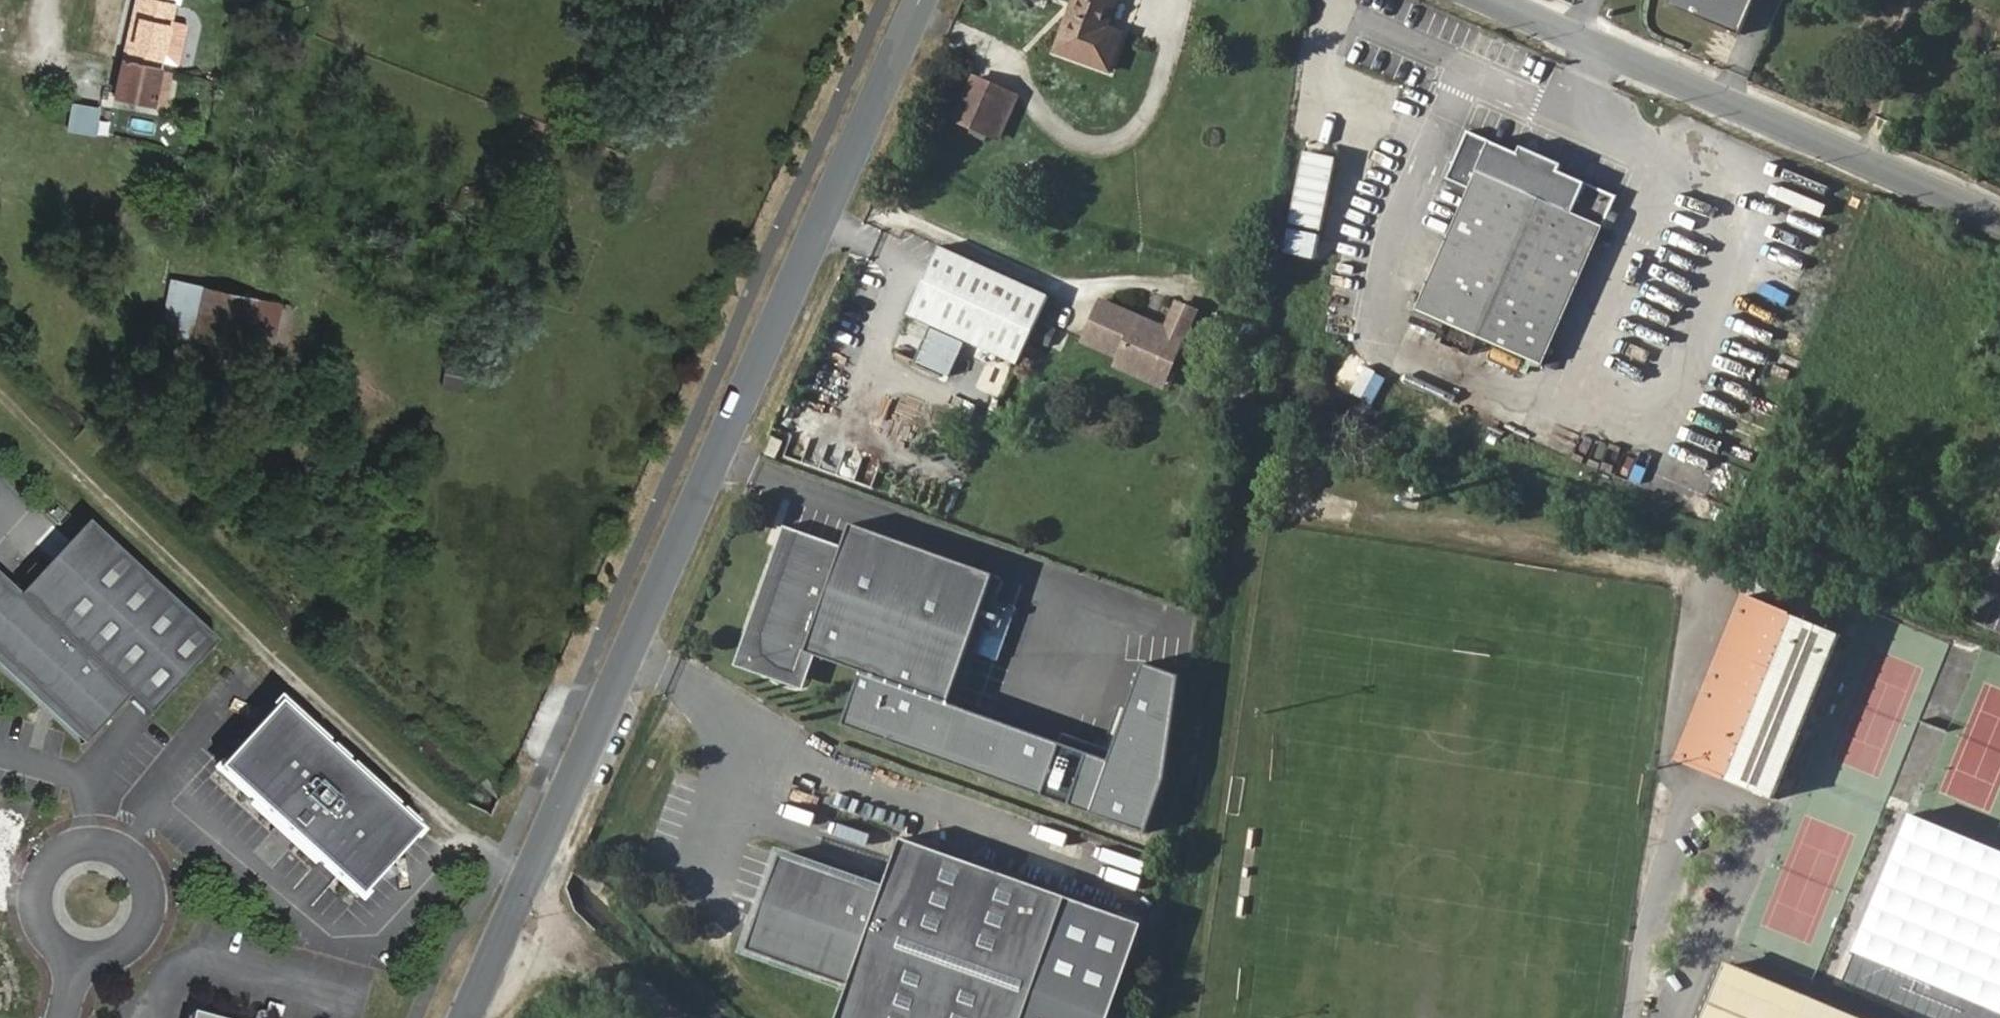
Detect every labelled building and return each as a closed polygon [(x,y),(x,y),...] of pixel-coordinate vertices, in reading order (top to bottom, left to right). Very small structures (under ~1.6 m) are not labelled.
[(168,0),(137,0),(114,96),(160,107),(163,98),(151,96),(157,71),(173,1),(168,0)] [(1055,46),(1109,67),(1123,29),(1106,23),(1114,0),(1072,0),(1055,46)] [(1754,0),(1669,0),(1662,16),(1733,47),(1754,0)] [(169,74),(157,71),(151,96),(163,98),(169,74)] [(987,130),(1006,88),(974,74),(955,116),(987,130)] [(1017,92),(1006,88),(987,130),(999,135),(1017,92)] [(1469,183),(1416,308),(1541,362),(1614,191),(1467,127),(1446,173),(1469,183)] [(1303,159),(1295,212),(1319,216),(1328,163),(1303,159)] [(1051,291),(942,242),(911,310),(1021,359),(1051,291)] [(269,353),(280,304),(173,280),(162,330),(269,353)] [(1147,313),(1105,294),(1087,335),(1123,351),(1119,359),(1154,375),(1171,337),(1182,342),(1199,306),(1181,298),(1169,323),(1156,318),(1154,322),(1144,317),(1147,313)] [(294,307),(280,304),(269,353),(285,357),(294,307)] [(1038,322),(1031,341),(1049,347),(1056,328),(1038,322)] [(0,577),(0,667),(81,744),(127,696),(147,714),(217,639),(87,517),(16,592),(0,577)] [(766,656),(773,663),(796,671),(805,646),(861,667),(948,698),(986,594),(995,597),(1002,577),(993,574),(995,570),(852,518),(843,541),(798,525),(760,630),(758,637),(759,643),(761,649),(766,656)] [(1745,593),(1678,757),(1777,798),(1844,633),(1745,593)] [(758,637),(760,630),(750,655),(773,663),(766,656),(761,649),(759,643),(758,637)] [(948,698),(861,667),(842,720),(1146,830),(1164,777),(1180,673),(1143,659),(1108,756),(948,698)] [(418,830),(278,699),(217,765),(357,895),(418,830)] [(1915,811),(1846,981),(1934,1017),(1999,1017),(1999,845),(1915,811)] [(900,840),(883,892),(779,856),(745,951),(849,988),(839,1017),(1021,1017),(1063,897),(1005,876),(900,840)] [(1063,897),(1021,1017),(1112,1017),(1145,925),(1063,897)] [(1722,962),(1699,1017),(1856,1017),(1722,962)]
